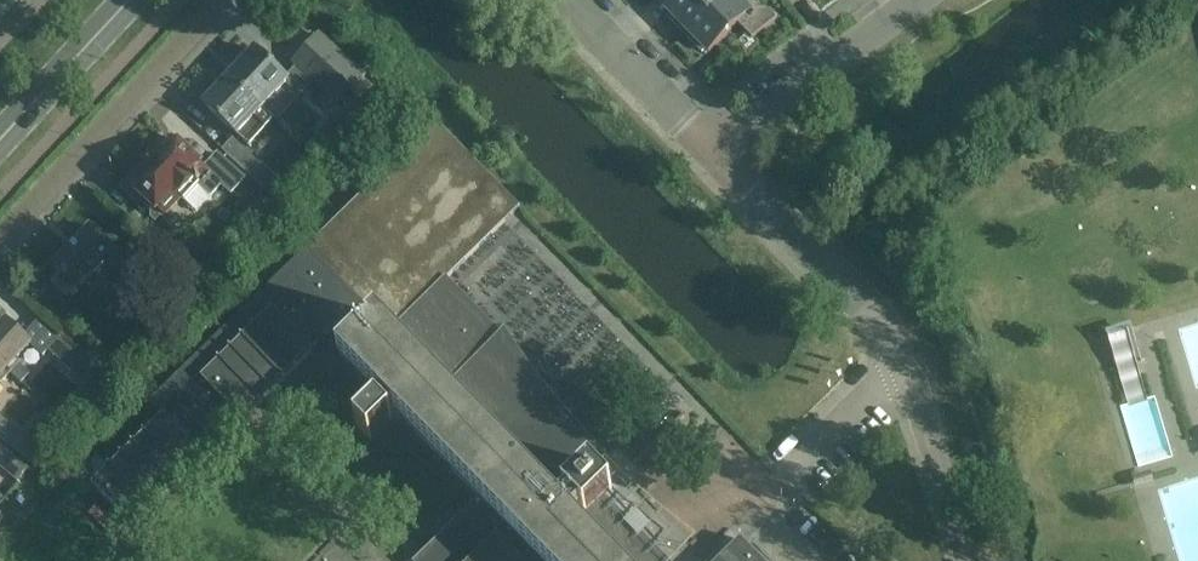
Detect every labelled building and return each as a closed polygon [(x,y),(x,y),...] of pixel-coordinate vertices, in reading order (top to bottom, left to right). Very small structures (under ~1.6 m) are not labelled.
[(668,11),(671,14),(667,17),(685,35),(721,0),(679,0),(668,11)] [(738,24),(752,39),(776,19),(757,0),(721,0),(685,35),(702,53),(705,50),(708,53),(738,24)] [(338,106),(364,77),(320,36),(294,65),(338,106)] [(229,78),(262,108),(288,80),(255,50),(229,78)] [(204,105),(248,146),(273,119),(262,109),(262,108),(229,78),(204,105)] [(479,499),(416,560),(663,560),(602,498),(612,489),(591,467),(564,494),(568,497),(559,506),(391,334),(520,208),(436,123),(149,404),(163,418),(93,486),(132,528),(330,334),(346,351),(341,357),(383,400),(356,427),(370,441),(397,415),(479,499)] [(212,196),(223,184),(173,139),(144,171),(141,168),(120,191),(137,206),(143,206),(152,214),(152,220),(156,224),(181,197),(185,201),(200,185),(212,196)] [(262,167),(233,140),(224,150),(253,177),(262,167)] [(312,142),(305,149),(316,159),(324,151),(312,142)] [(247,207),(260,219),(271,206),(258,194),(247,207)] [(54,266),(62,274),(52,284),(68,299),(78,288),(77,288),(106,257),(122,271),(129,261),(113,246),(111,248),(90,228),(54,266)] [(179,307),(194,291),(153,252),(138,267),(165,293),(157,302),(171,315),(179,307)] [(11,374),(22,384),(31,375),(20,364),(21,363),(17,360),(30,346),(7,322),(0,330),(0,364),(11,374)] [(101,377),(83,360),(60,339),(48,351),(89,389),(94,394),(106,381),(101,377)] [(83,360),(101,377),(106,381),(117,368),(94,347),(83,360)] [(11,374),(0,364),(0,384),(1,385),(11,374)] [(0,418),(0,440),(28,463),(39,450),(0,418)] [(0,444),(0,467),(18,482),(29,469),(0,444)] [(740,540),(719,560),(761,560),(740,540)]
